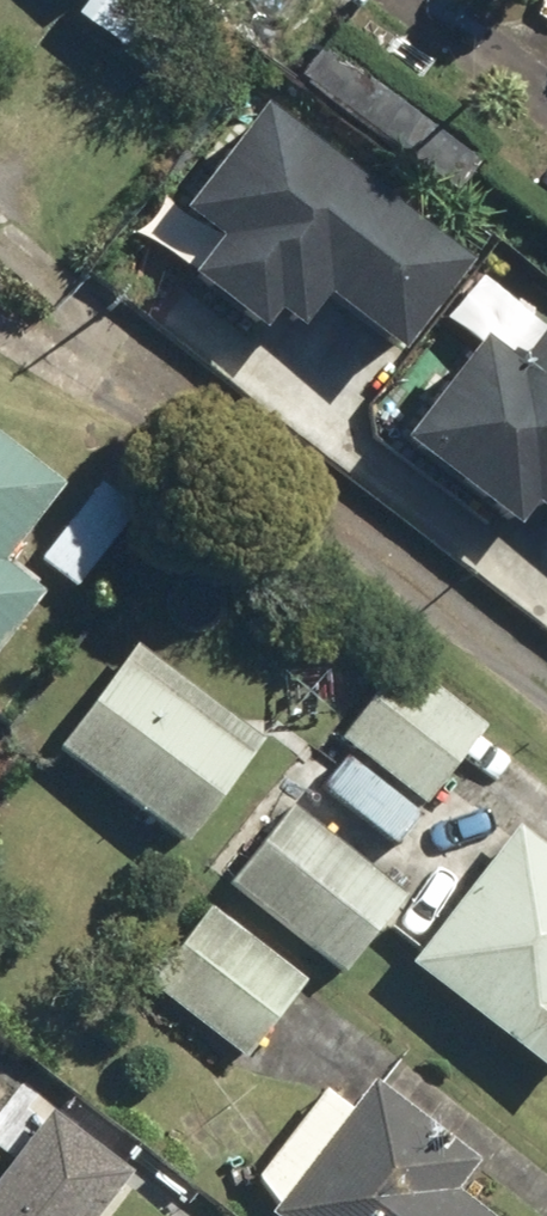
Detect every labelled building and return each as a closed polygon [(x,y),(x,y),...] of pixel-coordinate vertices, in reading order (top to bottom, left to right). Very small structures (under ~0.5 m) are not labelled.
[(337,30),(306,69),(464,196),(495,158),(337,30)] [(488,266),(284,96),(193,205),(229,235),(204,264),(281,328),(299,306),(318,322),(349,285),(421,345),(488,266)] [(532,352),(499,326),(413,436),(527,526),(546,501),(546,333),(532,352)] [(0,426),(0,652),(52,592),(8,554),(68,485),(0,426)] [(157,508),(116,476),(51,559),(91,591),(157,508)] [(498,718),(405,647),(338,735),(357,749),(431,805),(498,718)] [(131,656),(58,755),(190,851),(263,751),(131,656)] [(431,805),(357,749),(330,784),(404,841),(431,805)] [(415,901),(299,810),(237,889),(352,980),(415,901)] [(526,824),(424,948),(546,1047),(546,841),(526,824)] [(314,979),(216,898),(149,980),(246,1060),(314,979)] [(337,1088),(256,1187),(292,1215),(498,1215),(469,1192),(493,1162),(392,1080),(366,1112),(337,1088)] [(18,1163),(0,1188),(0,1215),(105,1215),(144,1162),(62,1103),(53,1116),(19,1091),(0,1118),(0,1150),(18,1163)]
